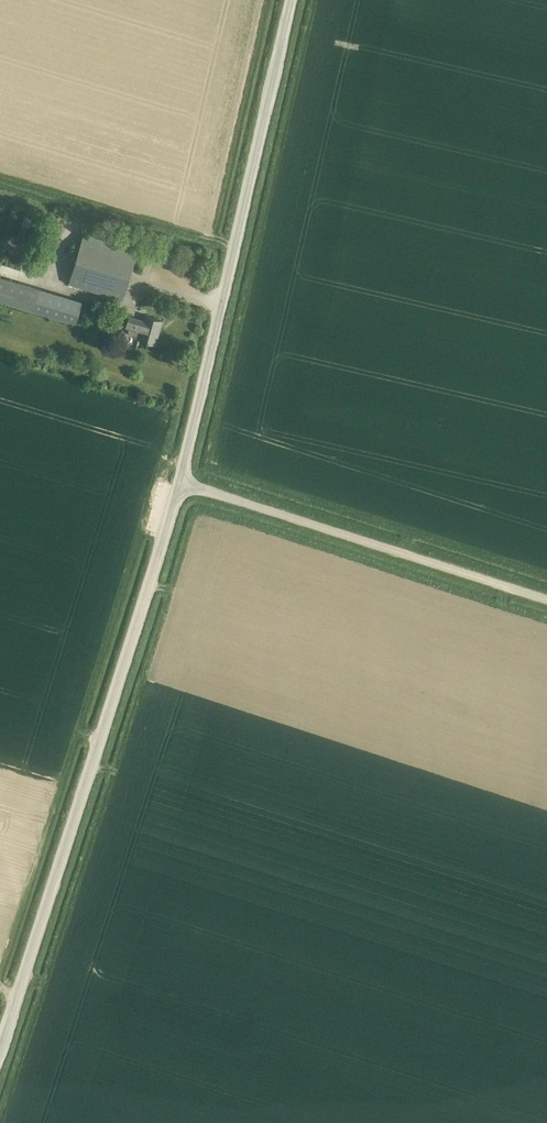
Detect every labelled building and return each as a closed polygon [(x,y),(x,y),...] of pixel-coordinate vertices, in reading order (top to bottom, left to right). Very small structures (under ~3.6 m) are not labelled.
[(137,250),(126,247),(85,234),(70,283),(111,296),(122,299),(137,250)] [(0,268),(0,273),(19,279),(21,272),(0,266),(0,268)] [(0,278),(0,301),(76,323),(82,301),(0,278)] [(129,316),(126,327),(129,328),(129,330),(129,333),(130,335),(133,336),(139,338),(139,339),(145,340),(155,343),(162,321),(152,318),(145,316),(144,320),(129,316)]
